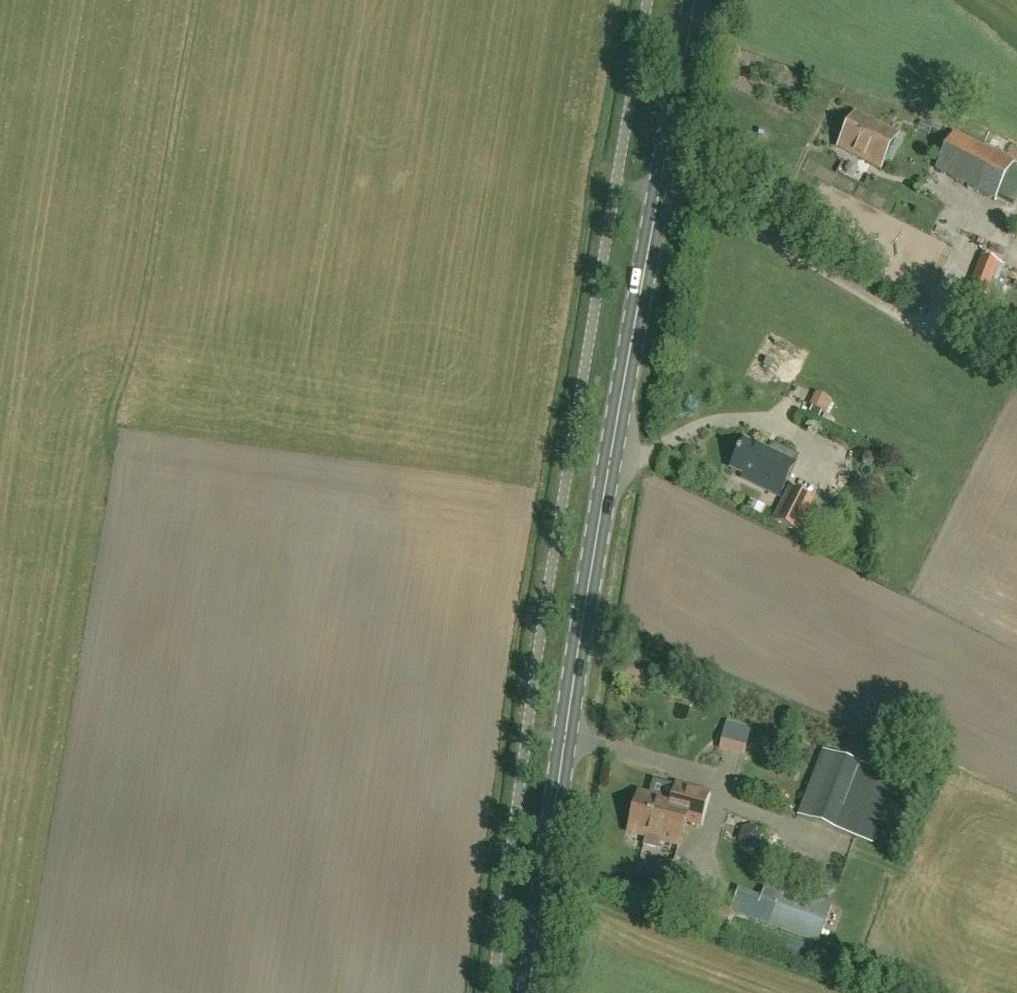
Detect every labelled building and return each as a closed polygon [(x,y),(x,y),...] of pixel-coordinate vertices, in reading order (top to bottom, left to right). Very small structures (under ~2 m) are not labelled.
[(882,170),(899,138),(856,116),(840,148),(882,170)] [(996,200),(1014,164),(955,134),(937,170),(996,200)] [(1012,292),(994,282),(1002,265),(983,257),(966,296),(985,304),(1001,310),(982,344),(1016,364),(1016,296),(1012,293),(1012,292)] [(768,492),(785,456),(772,450),(770,454),(745,442),(732,470),(745,476),(743,479),(768,492)] [(771,507),(780,511),(774,522),(799,534),(816,502),(791,490),(785,502),(776,497),(771,507)] [(731,749),(734,734),(724,731),(721,746),(731,749)] [(885,776),(874,771),(825,752),(802,817),(849,836),(853,824),(868,830),(872,818),(869,817),(885,776)] [(630,833),(647,838),(645,846),(659,849),(661,841),(680,846),(690,808),(640,795),(630,833)] [(740,827),(741,848),(766,847),(765,826),(740,827)] [(834,904),(768,880),(761,897),(738,889),(730,911),(683,896),(677,920),(727,935),(733,913),(819,945),(834,904)]
